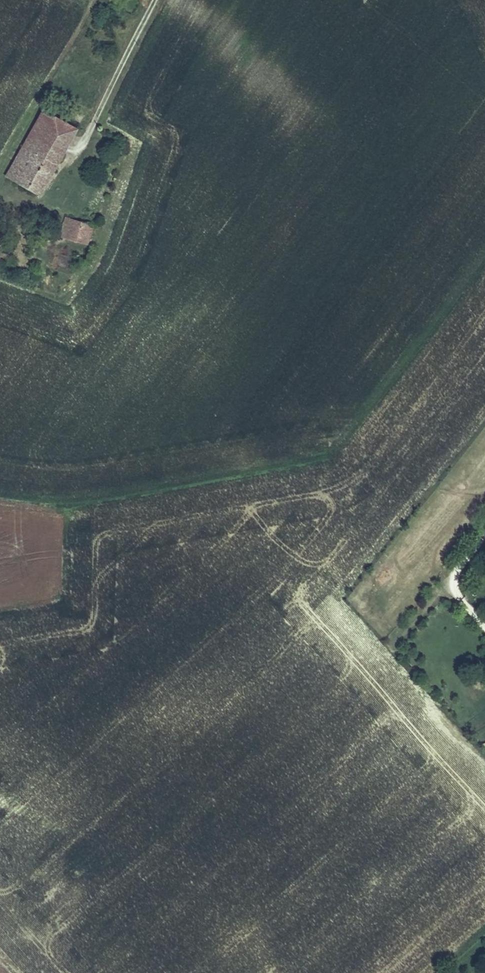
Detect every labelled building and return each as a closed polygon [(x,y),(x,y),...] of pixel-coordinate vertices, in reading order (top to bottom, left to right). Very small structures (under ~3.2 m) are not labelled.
[(32,134),(63,156),(76,135),(46,114),(32,134)] [(32,134),(5,175),(36,196),(63,156),(32,134)] [(92,248),(97,230),(71,221),(65,238),(92,248)]
